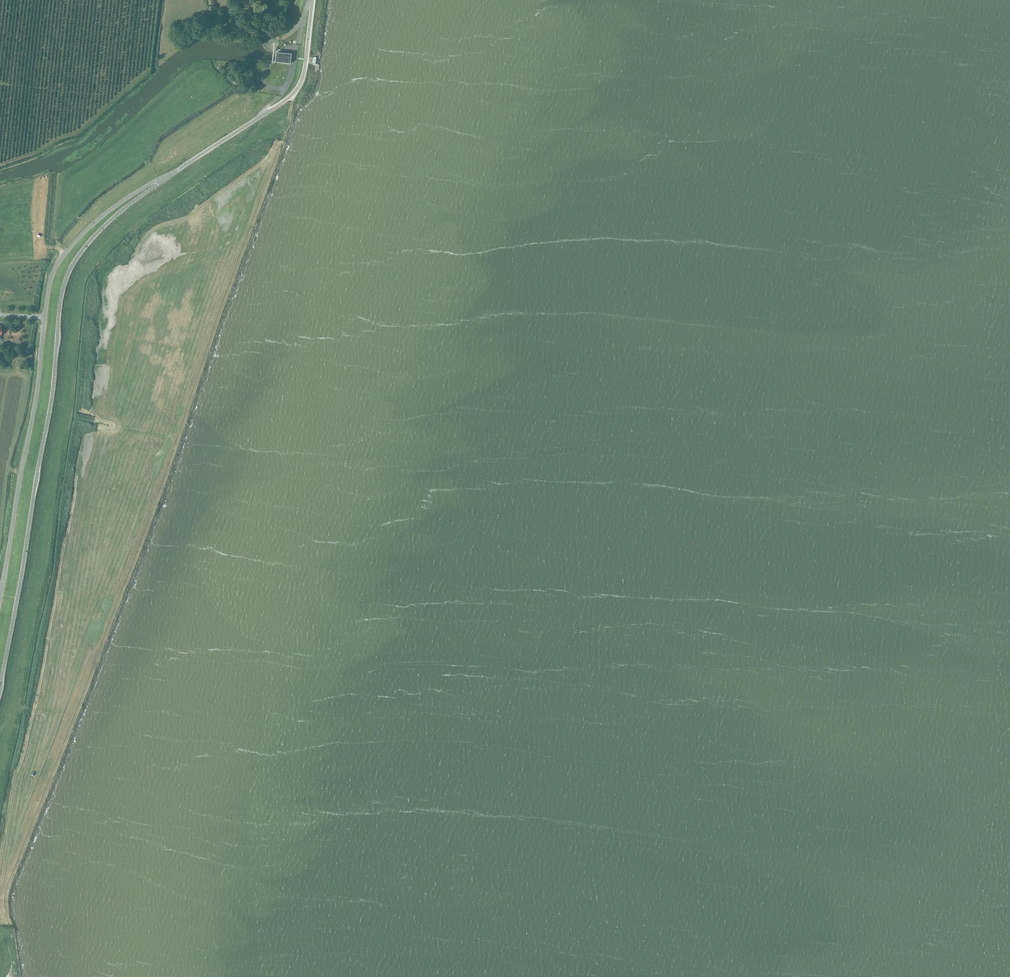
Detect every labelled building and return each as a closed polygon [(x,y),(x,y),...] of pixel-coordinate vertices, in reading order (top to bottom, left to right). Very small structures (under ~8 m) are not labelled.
[(232,29),(238,30),(238,29),(242,30),(243,20),(228,18),(229,18),(228,18),(228,14),(224,14),(223,23),(228,24),(227,28),(232,29)] [(292,53),(279,52),(278,61),(291,63),(292,53)]
